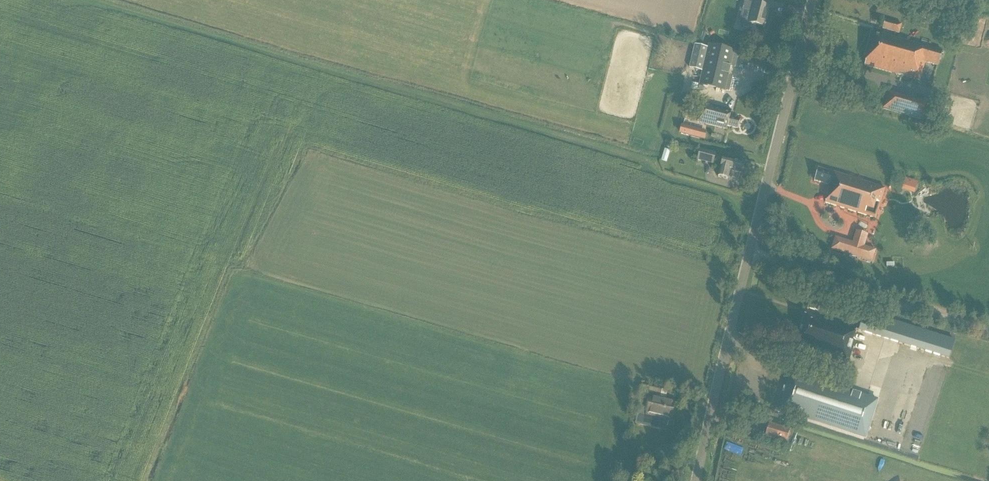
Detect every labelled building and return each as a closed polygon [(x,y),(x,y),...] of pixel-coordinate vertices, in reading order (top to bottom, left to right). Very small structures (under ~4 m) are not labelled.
[(742,10),(751,12),(748,23),(764,27),(770,7),(758,4),(759,0),(745,0),(742,10)] [(944,13),(942,21),(955,25),(957,17),(944,13)] [(899,33),(902,25),(885,20),(882,29),(899,33)] [(864,65),(920,80),(925,62),(939,66),(943,51),(883,34),(884,31),(873,28),(865,56),(867,56),(864,65)] [(699,85),(725,91),(734,51),(708,45),(708,48),(694,45),(689,68),(702,71),(699,85)] [(929,105),(888,93),(884,109),(925,121),(929,105)] [(738,129),(740,120),(730,117),(732,111),(702,103),(698,122),(727,129),(727,126),(738,129)] [(706,131),(682,125),(679,133),(704,140),(706,131)] [(713,164),(716,153),(700,149),(697,160),(713,164)] [(663,150),(659,161),(664,163),(668,152),(663,150)] [(730,170),(742,173),(745,164),(722,158),(718,177),(728,179),(730,170)] [(874,219),(884,190),(819,168),(813,183),(829,188),(827,195),(828,195),(825,203),(874,219)] [(868,235),(856,231),(853,243),(835,238),(832,249),(872,262),(875,253),(863,249),(868,235)] [(950,359),(956,341),(865,313),(859,331),(950,359)] [(819,318),(805,314),(794,348),(848,365),(855,341),(853,340),(856,329),(820,317),(819,318)] [(927,380),(935,384),(942,370),(933,366),(927,380)] [(792,372),(787,388),(785,388),(783,391),(785,392),(779,411),(865,439),(878,401),(792,372)] [(635,424),(666,432),(669,421),(670,421),(675,402),(665,400),(667,392),(641,385),(639,394),(642,395),(635,424)] [(916,410),(928,412),(929,404),(917,402),(916,410)] [(790,430),(769,425),(765,437),(786,443),(790,430)]
